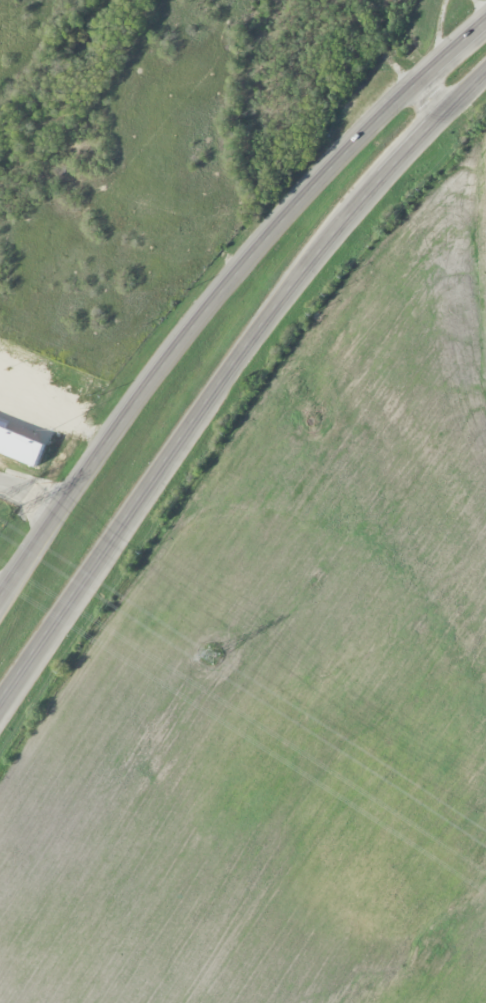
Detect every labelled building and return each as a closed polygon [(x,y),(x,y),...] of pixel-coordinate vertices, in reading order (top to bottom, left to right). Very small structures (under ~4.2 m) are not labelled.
[(41,465),(49,442),(0,423),(0,450),(41,465)]
